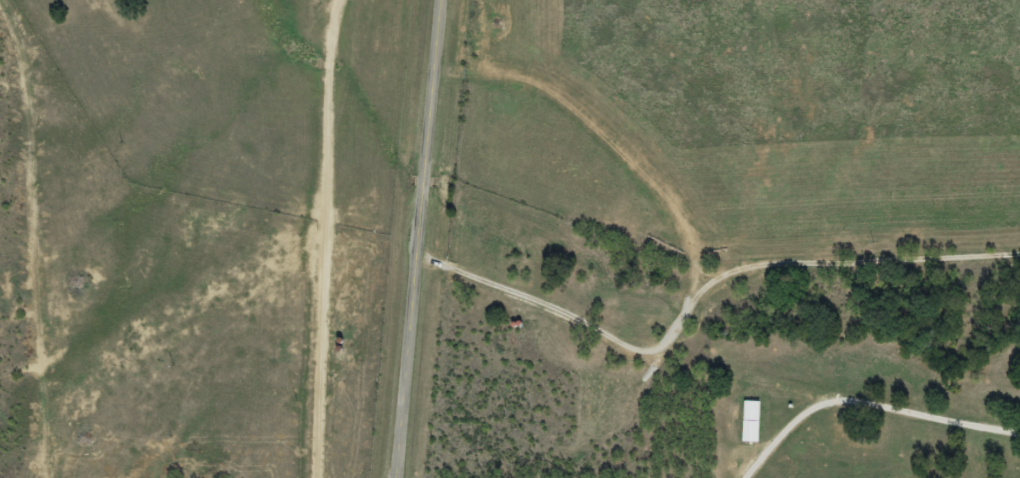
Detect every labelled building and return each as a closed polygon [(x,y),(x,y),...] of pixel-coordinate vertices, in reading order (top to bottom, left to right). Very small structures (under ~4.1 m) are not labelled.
[(758,444),(760,402),(744,401),(742,443),(758,444)]
